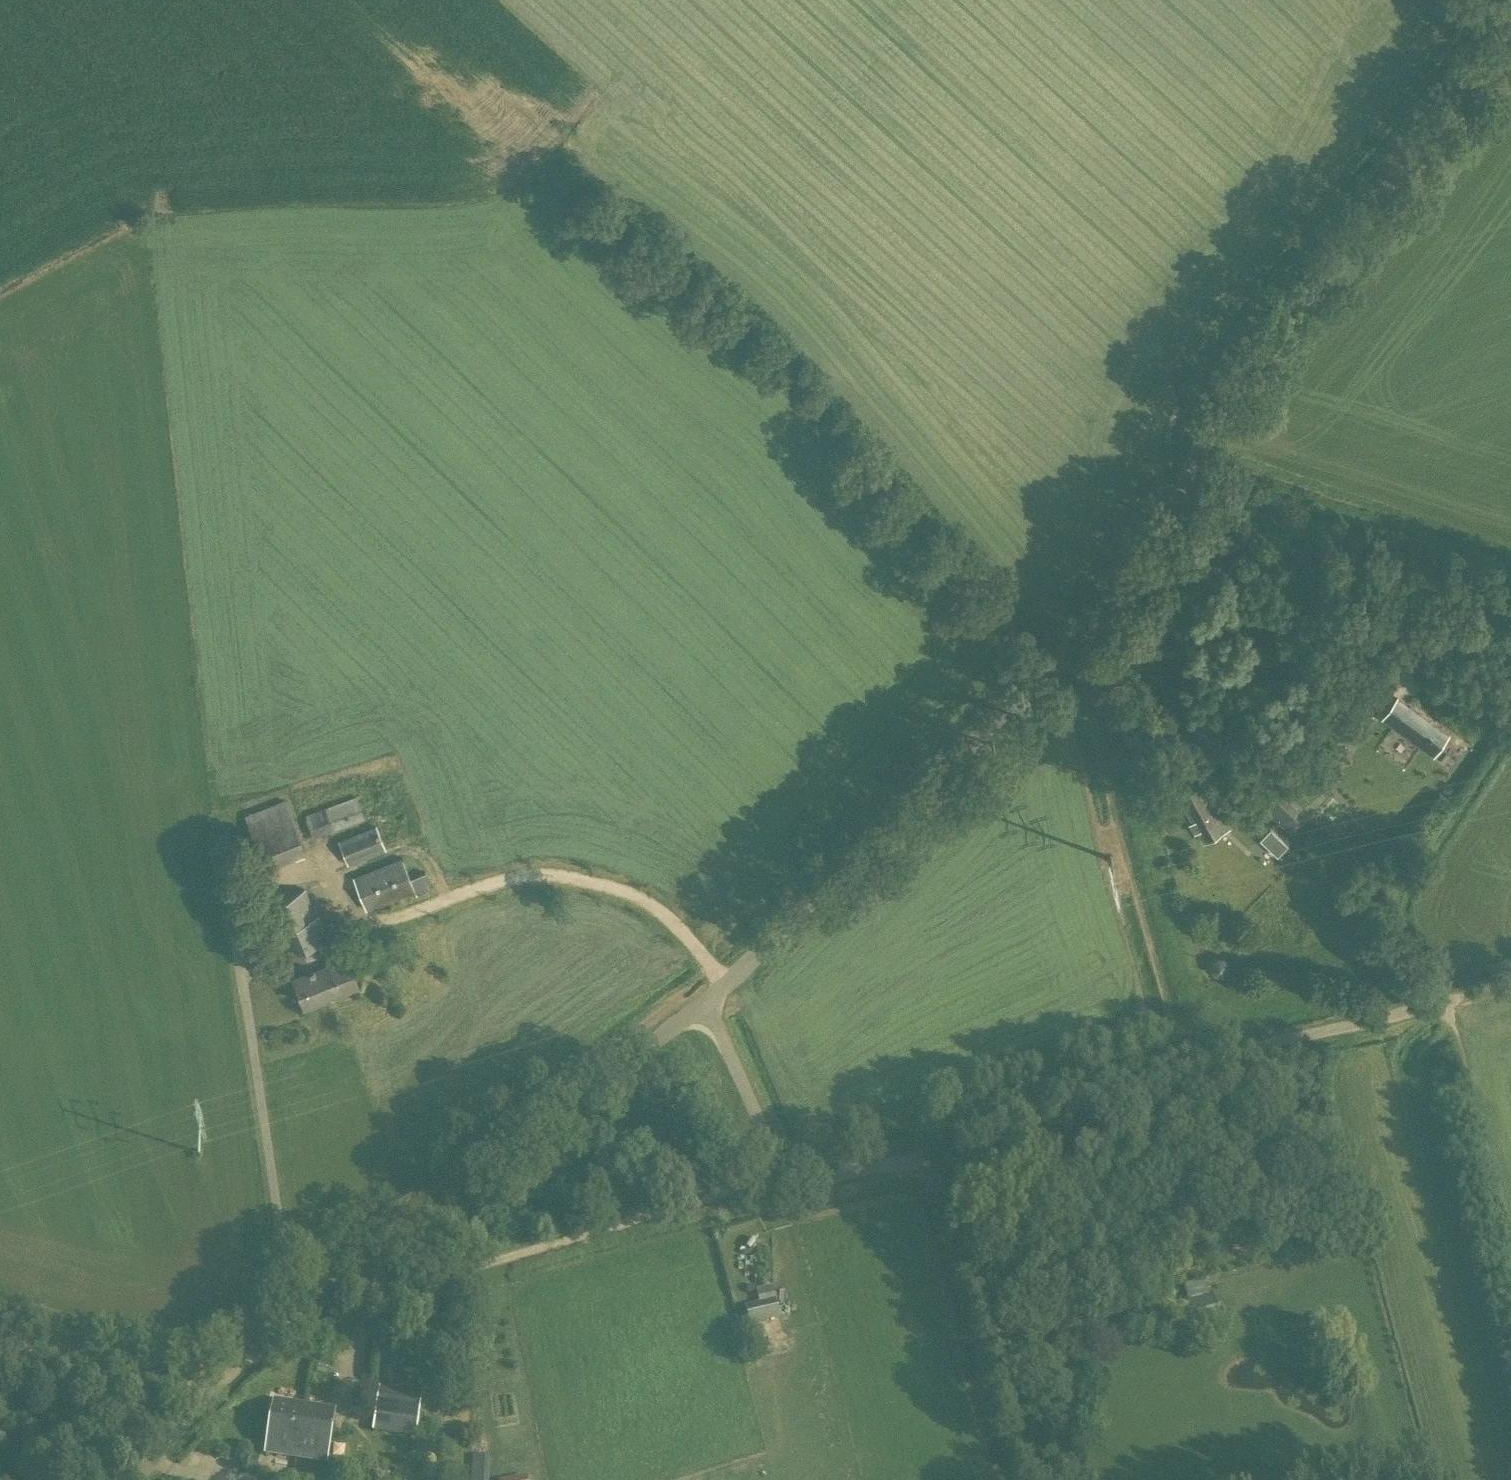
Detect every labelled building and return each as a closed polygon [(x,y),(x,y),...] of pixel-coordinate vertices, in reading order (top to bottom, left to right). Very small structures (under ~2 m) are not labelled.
[(1409,703),(1392,726),(1420,746),(1437,724),(1409,703)] [(1178,796),(1203,842),(1230,827),(1205,781),(1178,796)] [(1281,792),(1265,808),(1286,828),(1302,812),(1281,792)] [(313,836),(364,817),(355,796),(305,815),(313,836)] [(265,867),(306,852),(284,798),(244,814),(265,867)] [(348,864),(385,849),(375,825),(338,840),(348,864)] [(1286,844),(1269,828),(1259,839),(1276,855),(1286,844)] [(425,871),(409,878),(401,857),(353,876),(366,909),(414,890),(416,895),(431,889),(425,871)] [(304,945),(317,940),(328,936),(319,914),(314,915),(304,888),(266,904),(276,930),(273,931),(281,954),(290,951),(304,945)] [(304,945),(323,994),(356,981),(346,954),(325,962),(317,940),(304,945)] [(290,951),(299,973),(293,975),(304,1001),(323,994),(304,945),(290,951)] [(759,1305),(745,1309),(749,1325),(779,1318),(772,1287),(756,1290),(759,1305)] [(1189,1304),(1194,1321),(1218,1315),(1214,1298),(1189,1304)] [(390,1357),(390,1370),(403,1370),(403,1357),(390,1357)] [(416,1426),(421,1396),(379,1389),(374,1419),(416,1426)] [(300,1459),(305,1408),(273,1403),(265,1453),(300,1459)] [(334,1413),(305,1408),(300,1459),(326,1463),(334,1413)] [(473,1455),(471,1479),(489,1479),(490,1456),(473,1455)]
